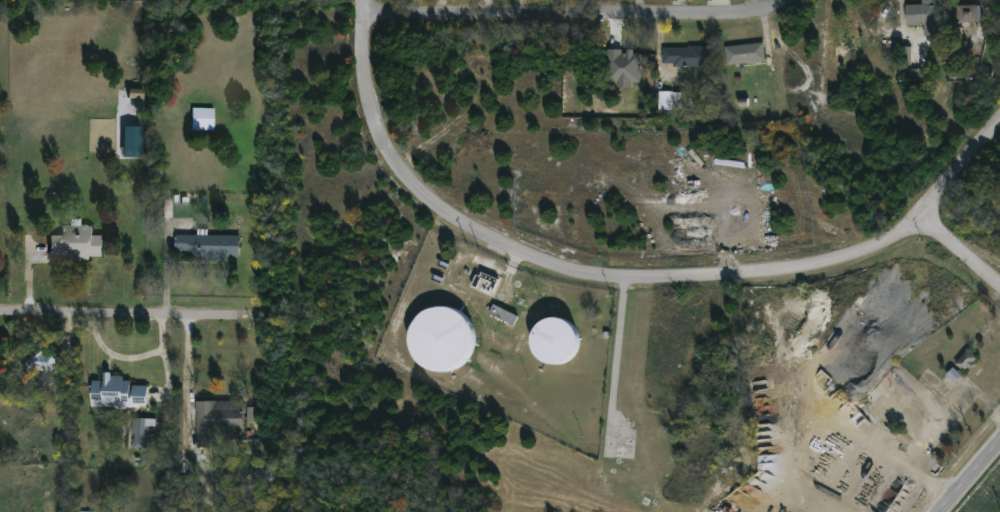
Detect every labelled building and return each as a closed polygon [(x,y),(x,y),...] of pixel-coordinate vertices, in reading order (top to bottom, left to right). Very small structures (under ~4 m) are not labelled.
[(904,25),(904,5),(939,5),(939,36),(922,36),(922,25),(904,25)] [(979,22),(955,22),(955,6),(979,6),(979,22)] [(725,66),(724,47),(763,44),(764,63),(725,66)] [(661,47),(710,47),(710,68),(661,68),(661,47)] [(624,49),(607,49),(607,82),(618,82),(617,88),(632,88),(633,82),(640,82),(641,51),(624,51),(624,49)] [(909,78),(922,78),(922,69),(909,69),(909,78)] [(128,97),(143,97),(143,89),(128,88),(128,97)] [(658,109),(685,110),(685,92),(658,92),(658,109)] [(214,130),(192,130),(192,107),(214,107),(214,130)] [(122,156),(141,157),(142,126),(123,126),(122,156)] [(48,256),(48,234),(60,234),(60,224),(90,225),(90,234),(100,234),(100,256),(48,256)] [(173,233),(237,234),(237,256),(173,255),(173,233)] [(493,298),(470,288),(477,271),(500,280),(493,298)] [(456,307),(465,313),(471,321),(475,330),(475,340),(473,350),(467,359),(458,366),(447,369),(436,368),(426,364),(417,357),(412,347),(410,335),(413,324),(419,315),(427,308),(436,305),(447,304),(456,307)] [(489,314),(493,306),(516,318),(511,326),(489,314)] [(570,319),(576,325),(579,332),(580,340),(578,348),(574,355),(568,359),(561,362),(554,362),(547,360),(541,356),(536,350),(534,343),(534,336),(536,329),(540,323),(546,318),(554,315),(562,316),(570,319)] [(954,365),(967,351),(976,360),(963,373),(954,365)] [(37,352),(54,352),(54,372),(36,371),(37,352)] [(90,406),(91,374),(101,375),(101,371),(109,371),(109,375),(122,375),(126,375),(130,375),(130,381),(145,382),(144,407),(90,406)] [(194,401),(241,399),(242,431),(216,432),(216,445),(196,445),(194,401)] [(247,421),(257,422),(258,408),(247,407),(247,421)] [(132,417),(146,418),(154,418),(154,426),(146,426),(145,447),(131,446),(132,417)]
